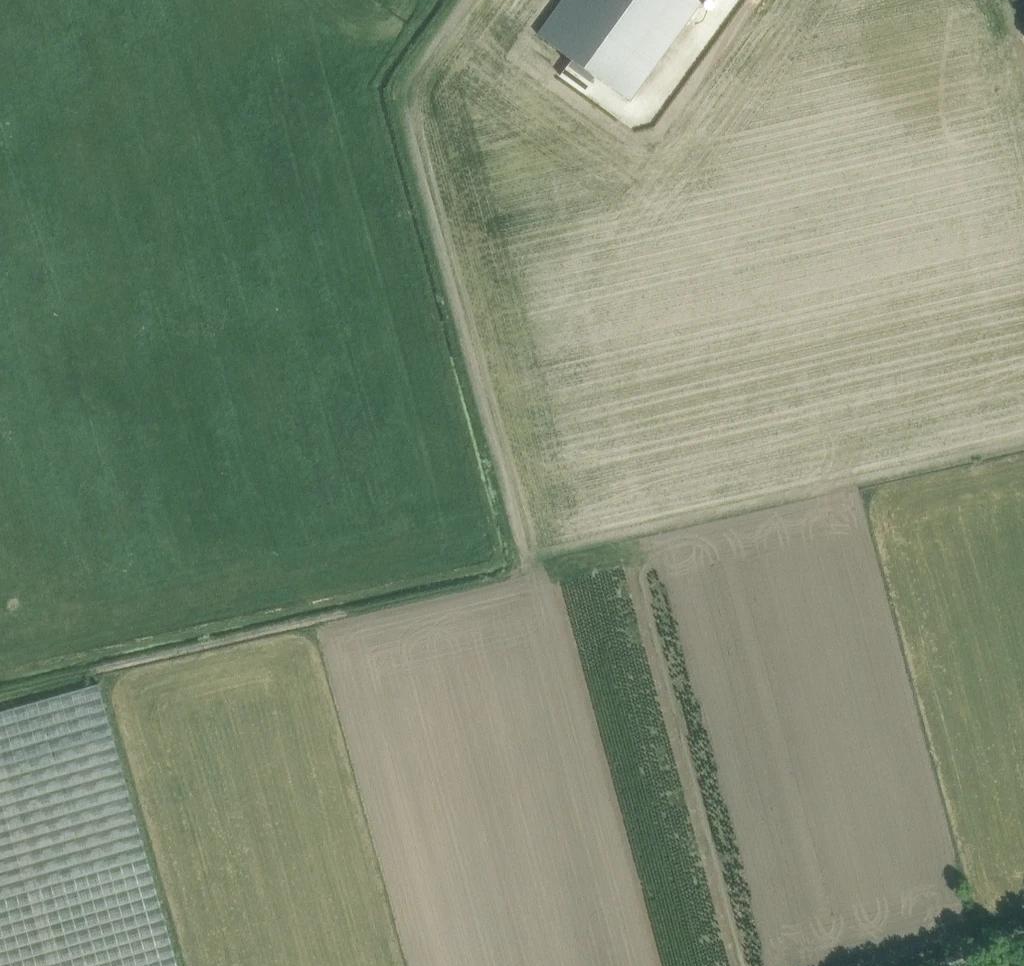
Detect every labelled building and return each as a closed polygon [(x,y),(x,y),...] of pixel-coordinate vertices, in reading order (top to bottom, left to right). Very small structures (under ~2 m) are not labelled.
[(540,32),(573,56),(569,61),(594,79),(597,74),(634,100),(706,0),(563,0),(540,32)] [(100,683),(0,711),(0,965),(180,965),(100,683)]
